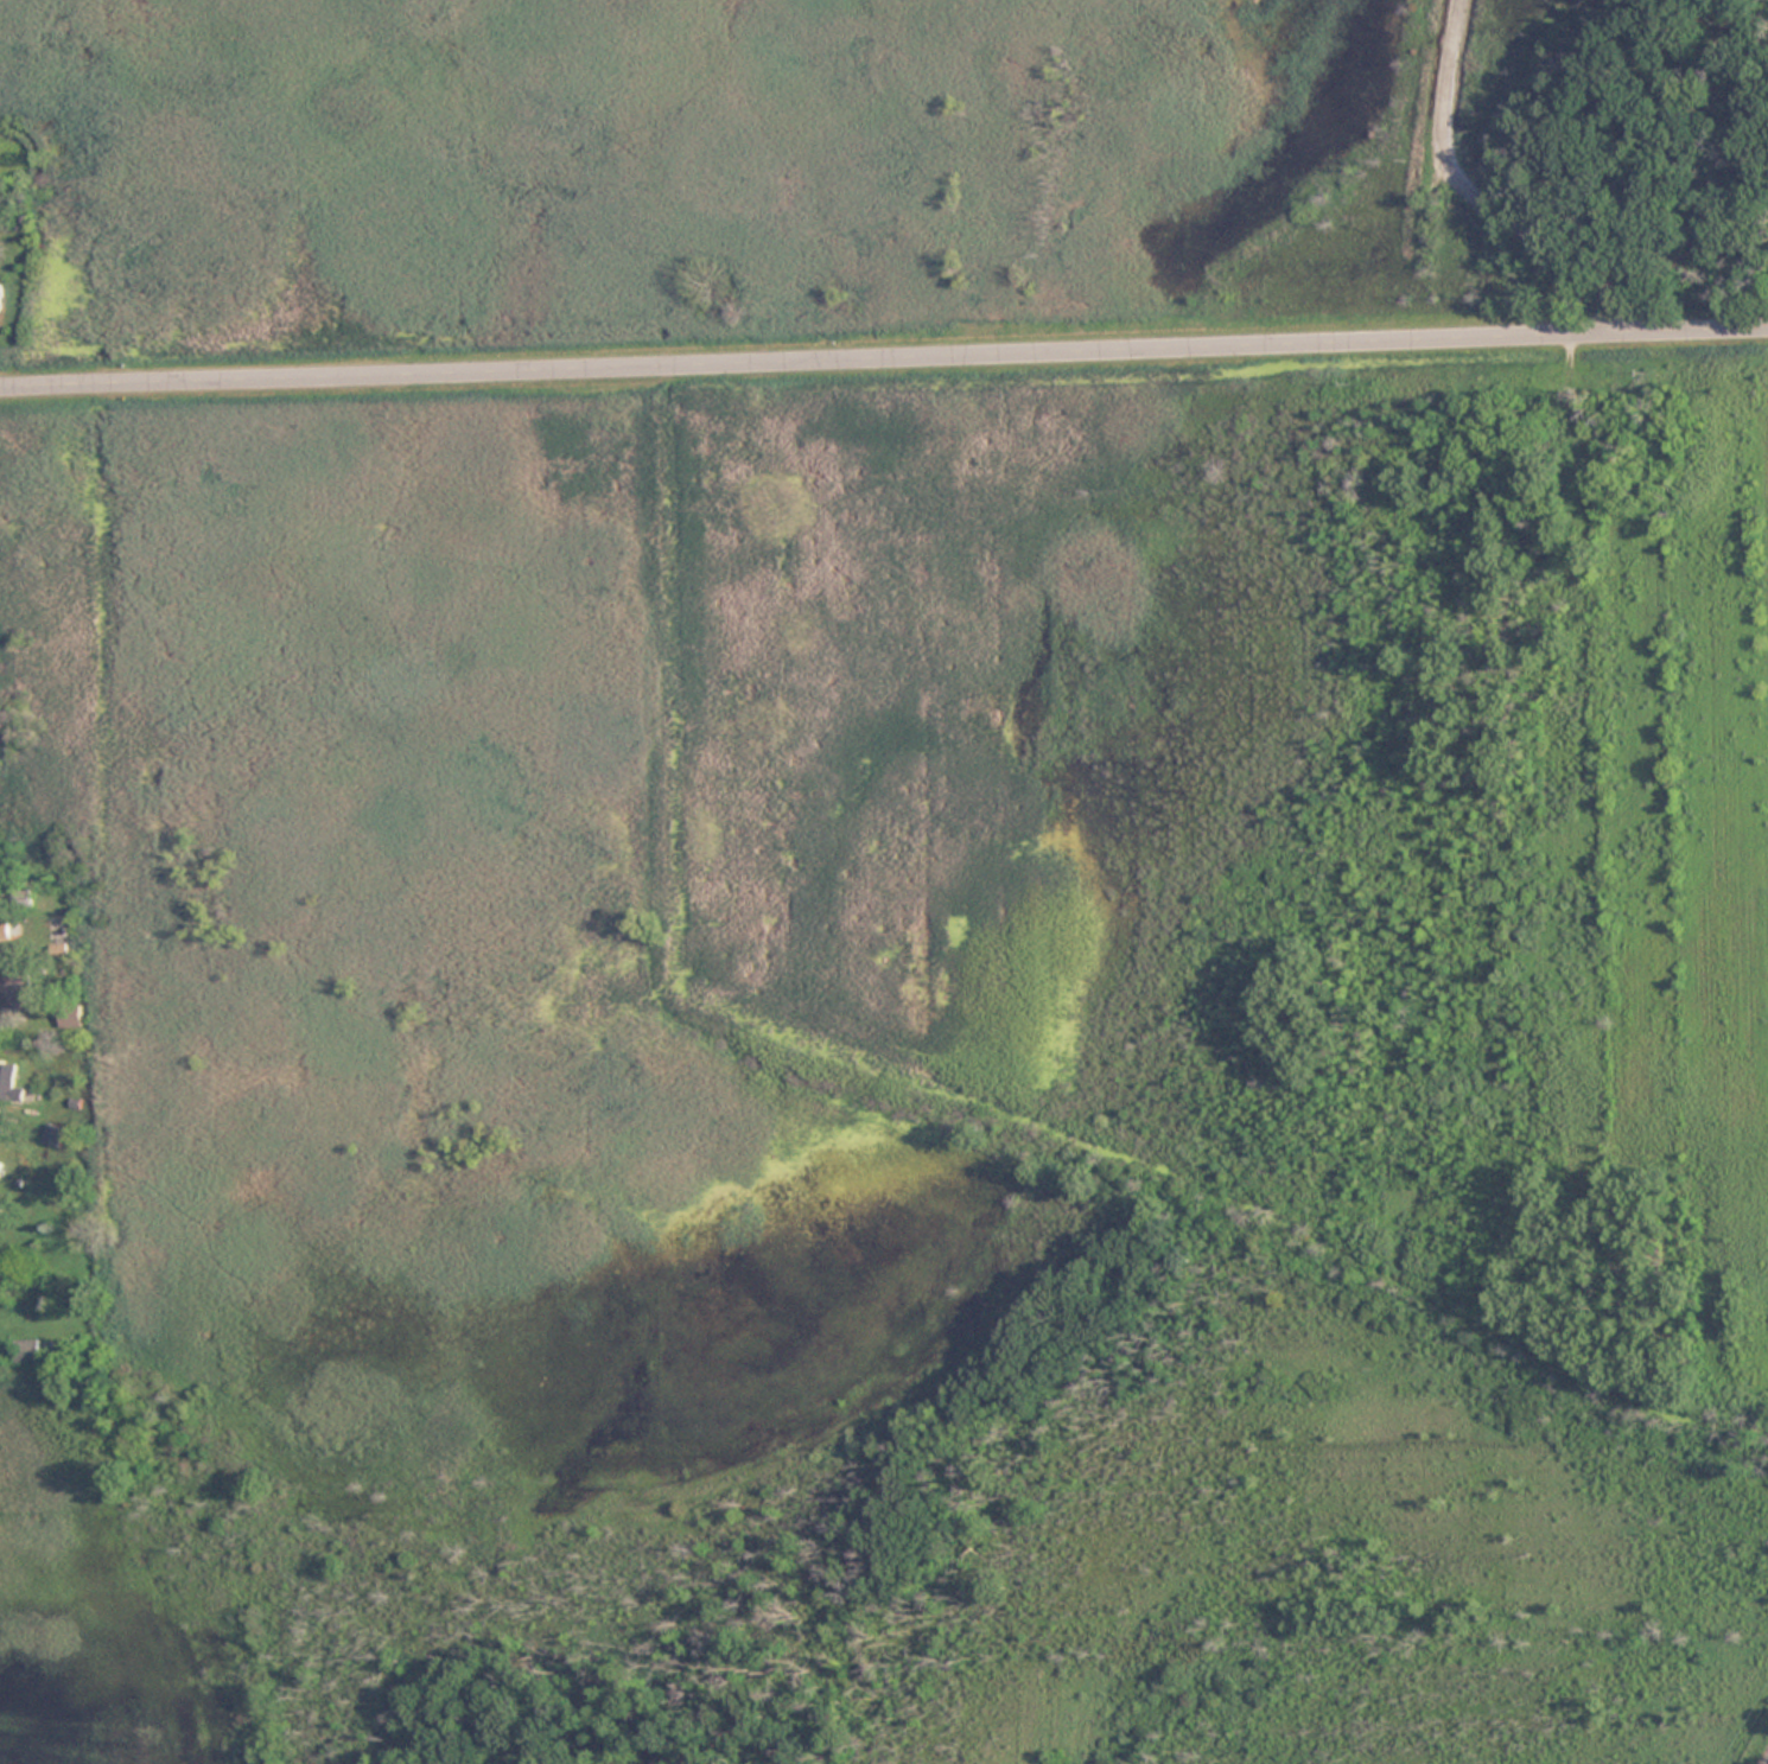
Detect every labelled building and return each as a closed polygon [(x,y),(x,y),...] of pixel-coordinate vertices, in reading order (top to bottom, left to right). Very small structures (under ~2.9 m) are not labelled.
[(30,1017),(30,975),(0,975),(0,1017),(30,1017)] [(64,1008),(64,1023),(76,1023),(76,1008),(64,1008)] [(14,1097),(14,1064),(0,1064),(0,1097),(14,1097)] [(43,1143),(60,1146),(64,1127),(47,1123),(43,1143)] [(11,1361),(40,1361),(40,1339),(11,1339),(11,1361)]
